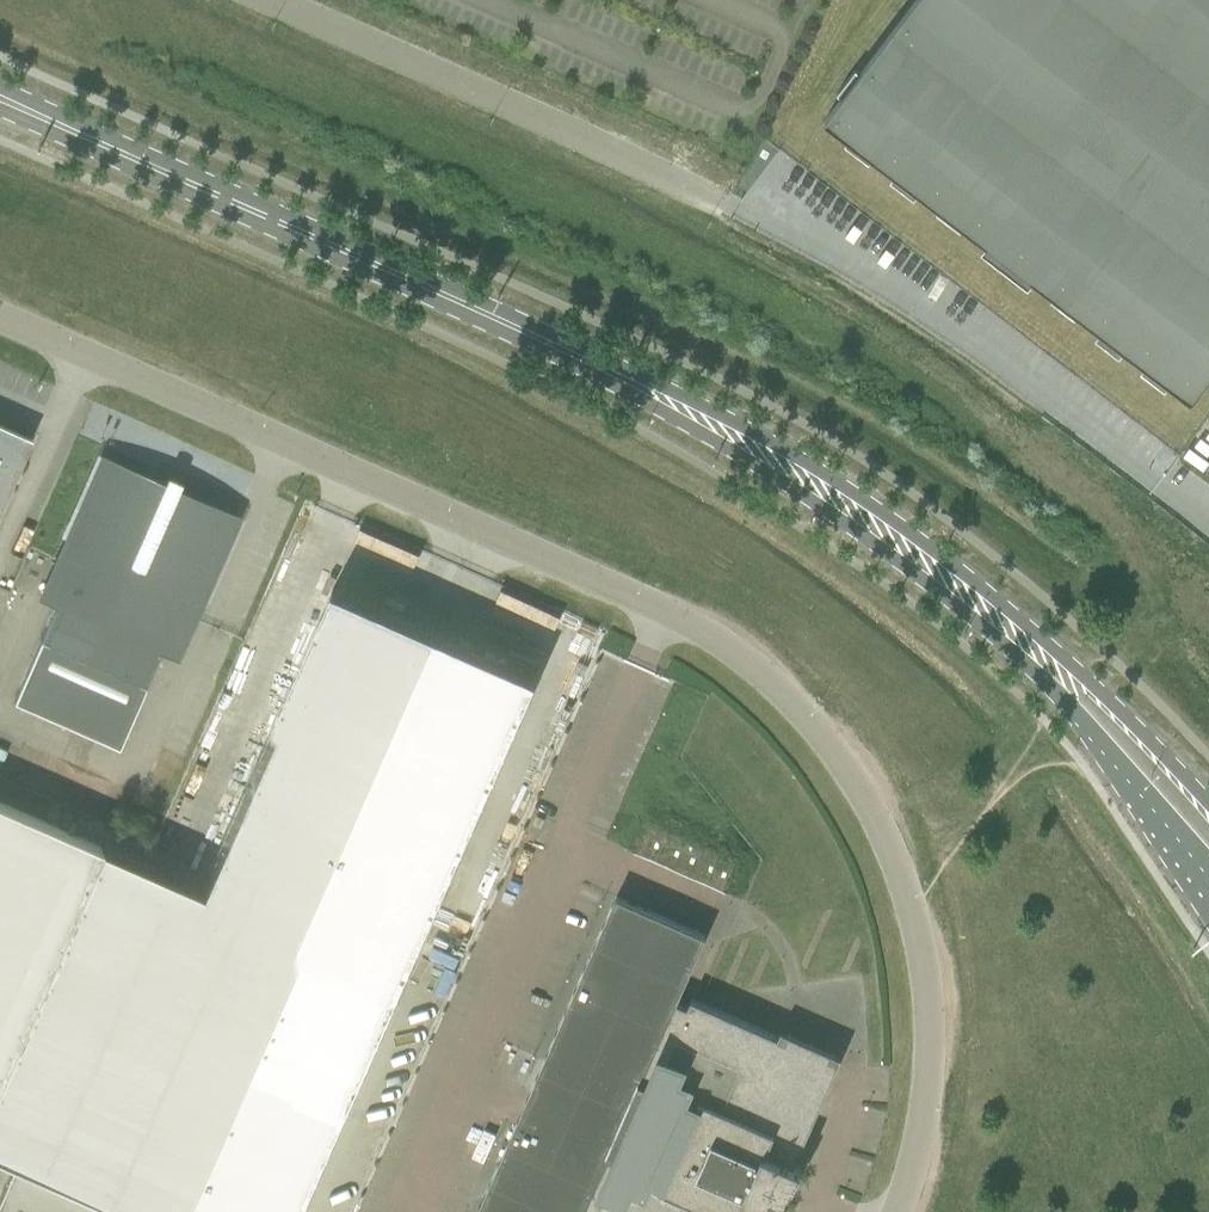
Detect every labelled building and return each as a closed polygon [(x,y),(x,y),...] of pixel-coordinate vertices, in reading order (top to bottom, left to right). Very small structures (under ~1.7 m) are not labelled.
[(837,92),(842,96),(825,118),(940,206),(937,211),(961,230),(965,225),(1055,293),(1051,298),(1075,317),(1079,312),(1193,398),(1208,377),(1208,0),(916,0),(861,72),(856,68),(837,92)] [(32,437),(0,423),(0,509),(32,437)] [(180,484),(166,478),(164,483),(104,457),(57,563),(71,569),(55,606),(40,640),(13,701),(120,748),(147,687),(162,653),(178,617),(192,623),(237,516),(177,489),(179,486),(180,484)] [(346,1111),(413,959),(537,677),(435,633),(334,588),(201,891),(101,846),(0,1075),(0,1211),(302,1211),(346,1111)] [(101,846),(0,802),(0,1075),(101,846)] [(774,1210),(779,1211),(782,1211),(802,1166),(795,1163),(842,1056),(782,1029),(779,1034),(692,998),(689,1006),(677,1001),(705,935),(617,896),(477,1211),(773,1211),(774,1210)]
